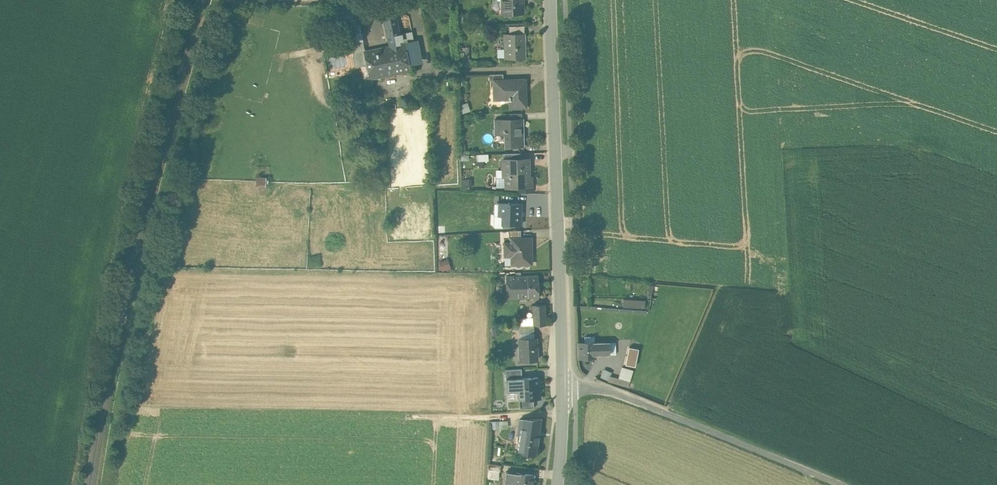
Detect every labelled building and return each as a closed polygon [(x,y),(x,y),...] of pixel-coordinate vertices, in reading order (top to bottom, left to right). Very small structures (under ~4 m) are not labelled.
[(525,14),(525,0),(502,0),(503,14),(525,14)] [(358,3),(335,7),(338,19),(360,15),(358,3)] [(373,80),(414,72),(408,43),(416,42),(414,31),(406,33),(402,15),(386,18),(392,45),(366,50),(373,80)] [(527,59),(527,32),(507,33),(507,59),(527,59)] [(512,110),(532,110),(531,79),(496,79),(496,100),(512,100),(512,110)] [(505,148),(526,147),(525,119),(495,120),(495,136),(505,136),(505,148)] [(498,191),(535,190),(535,159),(523,159),(523,153),(505,154),(505,179),(498,179),(498,191)] [(525,223),(525,205),(501,206),(502,223),(525,223)] [(507,267),(536,266),(536,241),(524,241),(524,232),(511,232),(511,241),(507,241),(507,267)] [(539,297),(539,276),(508,276),(509,298),(539,297)] [(647,298),(624,297),(623,306),(646,307),(647,298)] [(547,325),(547,304),(535,305),(535,320),(525,320),(525,325),(547,325)] [(521,361),(540,360),(540,335),(521,336),(521,361)] [(618,354),(617,339),(596,340),(596,335),(583,335),(583,341),(578,341),(579,359),(598,359),(597,354),(618,354)] [(638,366),(642,348),(628,345),(624,363),(638,366)] [(630,386),(635,369),(623,366),(620,378),(611,375),(612,371),(604,369),(602,378),(630,386)] [(505,380),(519,379),(519,370),(504,370),(505,380)] [(543,379),(519,379),(520,401),(543,400),(543,379)] [(541,454),(545,419),(522,419),(518,451),(541,454)] [(489,463),(489,477),(500,478),(501,464),(489,463)] [(537,475),(509,472),(508,484),(536,484),(537,475)]
